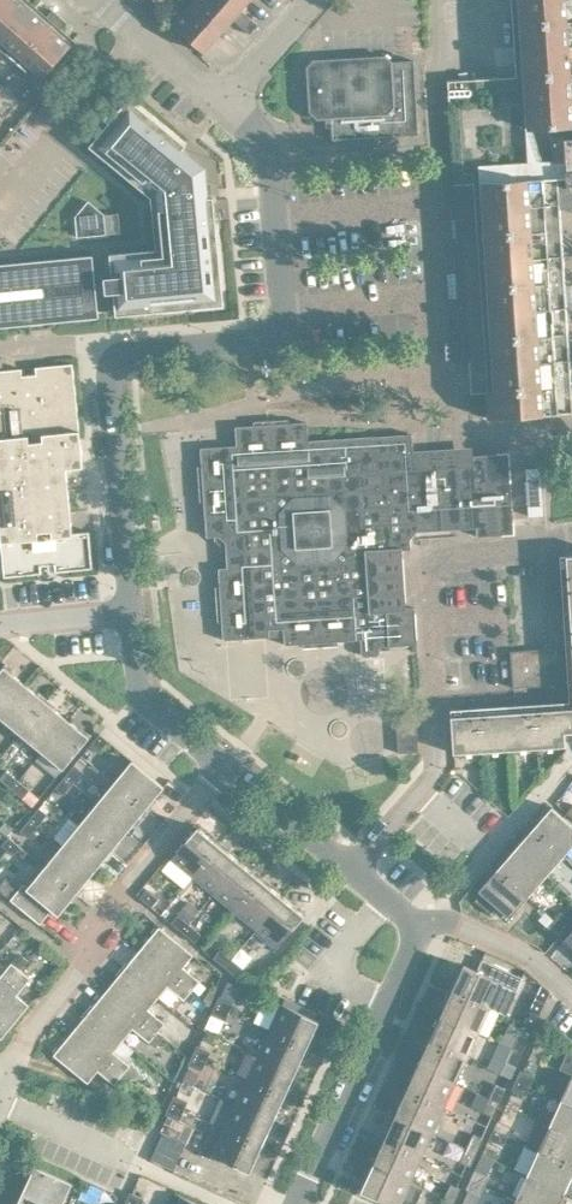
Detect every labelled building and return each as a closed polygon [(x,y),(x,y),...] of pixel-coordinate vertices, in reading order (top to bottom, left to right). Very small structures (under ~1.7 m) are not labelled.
[(0,5),(0,46),(39,80),(56,61),(62,65),(76,49),(58,33),(68,22),(61,15),(53,8),(43,20),(21,0),(5,0),(0,5)] [(148,8),(155,1),(153,0),(139,0),(148,8)] [(190,4),(222,32),(234,18),(238,13),(223,0),(194,0),(190,4)] [(238,13),(234,18),(242,25),(250,16),(242,9),(250,0),(223,0),(238,13)] [(448,78),(452,146),(522,141),(554,139),(555,160),(558,160),(570,159),(569,138),(571,138),(571,0),(512,0),(516,74),(448,78)] [(222,32),(190,4),(174,23),(205,51),(222,32)] [(250,16),(242,25),(250,33),(259,23),(250,16)] [(351,137),(419,134),(415,59),(392,60),(385,54),(356,56),(323,58),(314,58),(308,66),(310,110),(318,117),(332,116),(333,139),(351,137)] [(129,97),(90,145),(152,196),(156,248),(110,252),(113,276),(96,278),(93,254),(0,263),(0,326),(100,316),(99,309),(116,307),(117,314),(225,304),(214,196),(207,197),(204,168),(182,149),(186,144),(129,97)] [(452,146),(454,169),(522,164),(524,164),(525,177),(559,175),(559,178),(561,203),(571,202),(571,138),(569,138),(570,159),(558,160),(555,160),(554,139),(522,141),(452,146)] [(452,203),(452,215),(457,215),(459,255),(455,255),(456,267),(460,267),(463,307),(458,307),(459,319),(463,319),(465,340),(453,341),(453,350),(454,360),(466,359),(466,360),(470,360),(472,392),(488,391),(489,417),(571,412),(571,379),(570,357),(571,357),(571,333),(569,333),(561,203),(559,178),(559,175),(525,177),(524,164),(522,164),(454,169),(456,203),(452,203)] [(89,200),(77,216),(78,235),(107,232),(105,213),(89,200)] [(0,369),(0,527),(5,575),(42,572),(42,565),(55,563),(56,570),(93,567),(90,530),(73,531),(71,512),(69,491),(65,451),(82,449),(74,362),(37,366),(36,366),(37,373),(23,374),(22,367),(13,368),(0,369)] [(472,455),(473,463),(415,467),(413,433),(309,439),(308,421),(289,422),(289,418),(254,420),(255,424),(236,426),(238,444),(202,447),(203,465),(199,465),(201,500),(205,500),(208,535),(219,534),(227,541),(228,566),(220,567),(221,585),(217,585),(219,620),(223,620),(225,639),(285,634),(286,643),(304,642),(304,646),(339,644),(339,640),(361,638),(362,652),(366,655),(378,654),(380,651),(380,645),(418,643),(416,606),(407,607),(403,549),(412,548),(411,538),(417,530),(477,526),(478,535),(515,532),(509,452),(472,455)] [(543,648),(511,650),(513,682),(514,686),(551,684),(549,647),(543,648)] [(26,683),(4,665),(0,671),(0,715),(26,683)] [(21,733),(47,701),(26,683),(0,715),(0,716),(21,733)] [(21,733),(42,750),(68,718),(47,701),(21,733)] [(454,752),(567,744),(566,740),(571,739),(571,707),(452,715),(454,752)] [(399,751),(420,750),(417,712),(397,713),(399,751)] [(68,718),(42,750),(64,768),(90,736),(68,718)] [(91,744),(92,745),(99,751),(109,739),(101,732),(91,744)] [(133,759),(115,781),(147,807),(165,785),(133,759)] [(75,763),(66,775),(74,782),(83,770),(75,763)] [(0,777),(12,787),(19,779),(7,769),(0,777)] [(74,782),(66,775),(56,787),(64,793),(74,782)] [(19,779),(12,787),(24,797),(25,794),(30,788),(19,779)] [(115,781),(98,802),(130,828),(147,807),(115,781)] [(25,794),(24,797),(33,805),(40,797),(30,788),(25,794)] [(98,802),(80,823),(112,850),(130,828),(98,802)] [(40,806),(30,818),(38,824),(48,813),(40,806)] [(534,827),(565,854),(571,846),(571,823),(552,806),(534,827)] [(38,824),(30,818),(21,829),(29,836),(38,824)] [(0,826),(0,828),(7,834),(13,827),(5,820),(0,826)] [(80,823),(63,844),(95,871),(112,850),(80,823)] [(172,857),(194,875),(220,843),(199,825),(172,857)] [(534,827),(516,847),(547,875),(565,854),(534,827)] [(2,844),(14,854),(21,845),(9,836),(2,844)] [(194,875),(215,893),(241,861),(220,843),(194,875)] [(63,844),(45,865),(77,892),(95,871),(63,844)] [(516,847),(497,868),(529,895),(547,875),(516,847)] [(215,893),(236,910),(263,878),(241,861),(215,893)] [(77,892),(45,865),(29,886),(24,882),(11,898),(41,922),(52,908),(59,914),(77,892)] [(529,895),(497,868),(479,889),(482,892),(497,906),(510,917),(529,895)] [(0,884),(0,888),(7,894),(15,885),(6,877),(0,884)] [(236,910),(257,927),(284,895),(263,878),(236,910)] [(141,896),(152,905),(159,897),(147,887),(141,896)] [(482,892),(475,899),(491,913),(497,906),(482,892)] [(284,895),(257,927),(279,945),(305,913),(284,895)] [(190,900),(178,913),(189,922),(200,908),(190,900)] [(546,910),(539,918),(548,926),(554,918),(546,910)] [(554,918),(566,928),(571,921),(571,920),(561,910),(554,918)] [(172,921),(183,931),(190,923),(189,922),(178,913),(172,921)] [(566,928),(554,918),(548,926),(559,936),(566,928)] [(190,923),(183,931),(195,941),(202,932),(190,923)] [(160,925),(142,947),(193,989),(200,979),(184,966),(194,953),(160,925)] [(142,947),(124,968),(159,996),(168,985),(185,998),(193,989),(142,947)] [(214,956),(226,966),(232,958),(221,948),(214,956)] [(21,951),(12,961),(20,968),(29,958),(21,951)] [(452,989),(490,1006),(501,982),(512,987),(518,972),(483,956),(477,969),(464,963),(452,989)] [(232,958),(226,966),(237,976),(244,967),(232,958)] [(22,969),(12,961),(0,976),(0,996),(22,969)] [(124,968),(107,989),(158,1031),(165,1022),(149,1008),(159,996),(124,968)] [(0,996),(0,1037),(1,1038),(30,1004),(17,994),(31,977),(22,969),(0,996)] [(200,980),(193,988),(201,994),(207,986),(200,980)] [(542,984),(536,997),(543,1000),(545,1001),(549,993),(550,991),(542,984)] [(107,989),(89,1011),(124,1039),(133,1027),(150,1041),(158,1031),(107,989)] [(452,989),(441,1014),(479,1031),(490,1006),(452,989)] [(220,994),(216,1003),(230,1010),(234,1000),(220,994)] [(539,1015),(545,1001),(543,1000),(536,997),(529,1011),(536,1014),(539,1015)] [(282,1002),(270,1028),(308,1045),(320,1019),(282,1002)] [(230,1010),(216,1003),(212,1013),(226,1019),(230,1010)] [(89,1011),(72,1032),(123,1074),(131,1064),(114,1050),(124,1039),(89,1011)] [(529,1011),(524,1022),(534,1026),(539,1015),(536,1014),(529,1011)] [(441,1014),(430,1039),(467,1056),(479,1031),(441,1014)] [(511,1022),(502,1042),(513,1047),(519,1033),(528,1037),(530,1031),(511,1022)] [(270,1028),(259,1053),(297,1070),(308,1045),(270,1028)] [(158,1031),(150,1040),(157,1046),(164,1037),(158,1031)] [(123,1074),(72,1032),(54,1054),(88,1082),(98,1069),(115,1083),(123,1074)] [(519,1033),(513,1047),(523,1051),(529,1037),(528,1037),(519,1033)] [(430,1039),(418,1064),(456,1081),(467,1056),(430,1039)] [(198,1044),(193,1053),(207,1060),(212,1050),(198,1044)] [(523,1051),(513,1047),(507,1060),(516,1065),(523,1051)] [(560,1067),(571,1073),(571,1053),(568,1051),(560,1067)] [(207,1060),(193,1053),(189,1063),(203,1069),(207,1060)] [(259,1053),(247,1078),(285,1095),(297,1070),(259,1053)] [(507,1060),(501,1072),(508,1075),(511,1076),(516,1065),(507,1060)] [(418,1064),(407,1089),(445,1106),(456,1081),(418,1064)] [(521,1069),(517,1079),(531,1085),(535,1076),(521,1069)] [(562,1099),(571,1104),(571,1077),(562,1099)] [(247,1078),(236,1103),(274,1120),(285,1095),(247,1078)] [(531,1085),(517,1079),(513,1088),(527,1095),(531,1085)] [(496,1083),(490,1097),(500,1101),(506,1087),(496,1083)] [(407,1089),(396,1114),(433,1131),(445,1106),(407,1089)] [(175,1094),(170,1103),(184,1110),(189,1100),(175,1094)] [(500,1101),(490,1097),(484,1111),(494,1115),(500,1101)] [(550,1124),(571,1134),(571,1104),(562,1099),(550,1124)] [(184,1110),(170,1103),(166,1113),(180,1119),(184,1110)] [(236,1103),(225,1128),(262,1145),(274,1120),(236,1103)] [(168,1114),(161,1130),(163,1131),(186,1142),(188,1142),(195,1126),(168,1114)] [(396,1114),(384,1139),(422,1156),(433,1131),(396,1114)] [(498,1119),(494,1128),(508,1135),(512,1125),(498,1119)] [(539,1149),(571,1164),(571,1134),(550,1124),(539,1149)] [(262,1145),(225,1128),(213,1154),(251,1171),(262,1145)] [(508,1135),(494,1128),(490,1138),(504,1144),(508,1135)] [(163,1131),(150,1158),(174,1169),(186,1142),(163,1131)] [(474,1133),(467,1147),(477,1151),(483,1137),(474,1133)] [(384,1139),(373,1164),(411,1181),(422,1156),(384,1139)] [(477,1151),(467,1147),(461,1160),(471,1165),(477,1151)] [(528,1174),(565,1191),(571,1177),(571,1164),(539,1149),(528,1174)] [(24,1190),(54,1203),(63,1203),(73,1182),(35,1164),(24,1190)] [(373,1164),(361,1190),(393,1203),(400,1203),(411,1181),(373,1164)] [(475,1169),(471,1178),(485,1185),(489,1175),(475,1169)] [(516,1199),(527,1203),(560,1203),(565,1191),(528,1174),(516,1199)] [(485,1185),(471,1178),(467,1188),(469,1189),(481,1194),(485,1185)] [(451,1183),(445,1197),(454,1201),(461,1187),(451,1183)] [(463,1203),(476,1203),(481,1194),(469,1189),(463,1203)] [(17,1203),(54,1203),(24,1190),(17,1203)] [(126,1200),(134,1203),(141,1203),(144,1197),(130,1191),(126,1200)] [(178,1203),(202,1203),(182,1195),(178,1203)]
